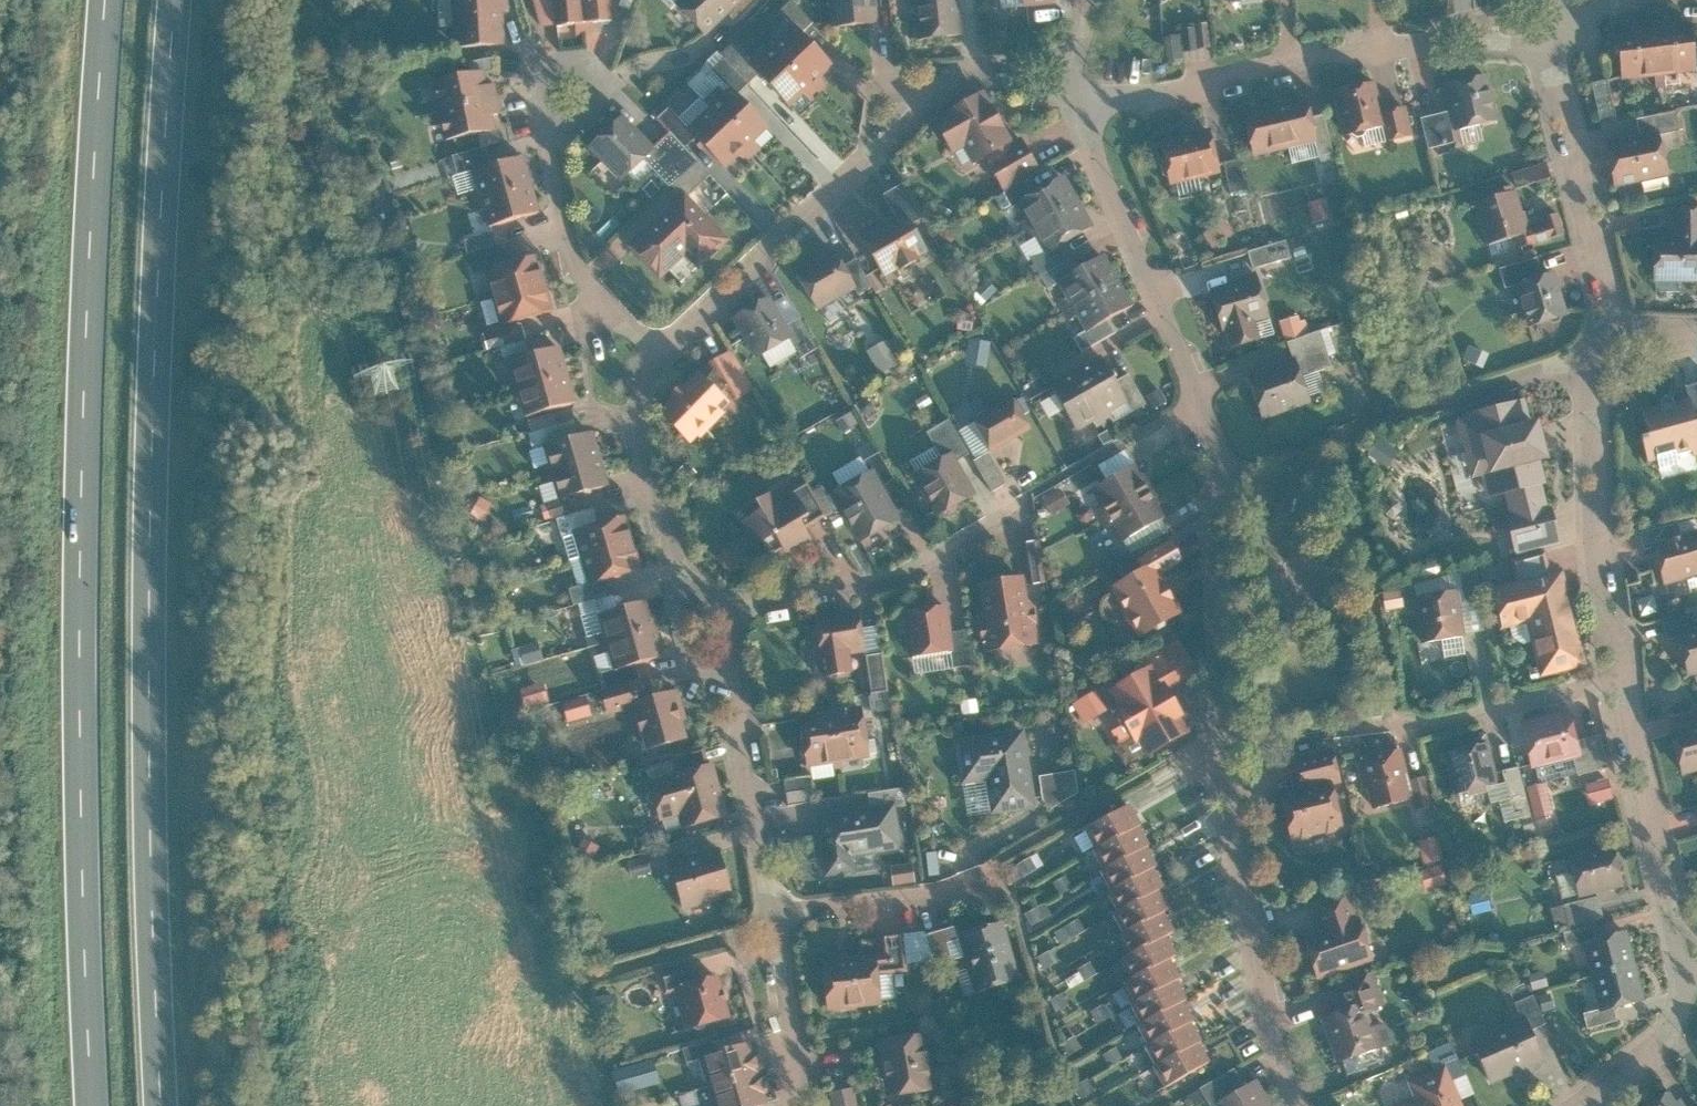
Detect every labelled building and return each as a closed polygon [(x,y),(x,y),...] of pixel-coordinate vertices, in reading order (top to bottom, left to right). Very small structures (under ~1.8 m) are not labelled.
[(506,0),(451,0),(453,46),(502,44),(501,10),(506,10),(506,0)] [(579,0),(531,0),(539,26),(581,21),(579,0)] [(607,0),(579,0),(581,21),(608,19),(607,0)] [(671,10),(674,6),(702,34),(726,12),(740,0),(661,0),(671,10)] [(726,12),(736,21),(759,0),(740,0),(726,12)] [(829,29),(878,24),(876,0),(826,0),(829,29)] [(958,0),(913,0),(916,39),(961,35),(958,0)] [(790,25),(801,35),(813,23),(790,1),(778,13),(790,25)] [(1213,44),(1210,22),(1183,26),(1186,48),(1213,44)] [(1685,22),(1647,28),(1654,72),(1693,67),(1689,47),(1685,22)] [(801,35),(790,25),(771,45),(819,93),(826,87),(818,78),(831,65),(801,35)] [(1654,72),(1647,28),(1609,34),(1618,79),(1654,72)] [(819,93),(771,45),(749,64),(788,106),(803,92),(811,100),(819,93)] [(429,80),(435,110),(440,141),(493,130),(490,115),(498,113),(494,97),(491,81),(483,82),(480,71),(429,80)] [(1497,122),(1487,73),(1446,82),(1456,130),(1497,122)] [(1612,122),(1604,80),(1590,82),(1599,124),(1612,122)] [(1375,81),(1333,90),(1343,136),(1381,127),(1386,126),(1382,111),(1375,81)] [(766,126),(728,86),(722,91),(717,86),(700,101),(706,107),(752,156),(760,148),(752,141),(766,126)] [(1012,141),(982,89),(931,118),(952,152),(962,147),(973,164),(983,158),(1012,141)] [(1306,96),(1242,111),(1252,156),(1317,141),(1311,117),(1306,96)] [(1407,105),(1382,111),(1386,126),(1381,127),(1384,142),(1413,136),(1407,105)] [(694,136),(686,126),(667,107),(655,117),(668,132),(683,147),(694,136)] [(752,156),(706,107),(686,126),(694,136),(722,169),(738,155),(745,162),(752,156)] [(1455,141),(1448,111),(1422,117),(1429,147),(1455,141)] [(1634,118),(1637,135),(1655,131),(1656,135),(1676,130),(1672,111),(1634,118)] [(652,145),(621,113),(585,147),(618,181),(641,159),(654,147),(652,145)] [(1325,115),(1311,117),(1317,141),(1320,157),(1333,154),(1325,115)] [(1209,127),(1158,139),(1169,185),(1220,173),(1209,127)] [(1656,135),(1655,131),(1637,135),(1602,142),(1611,187),(1664,175),(1656,135)] [(668,132),(652,145),(654,147),(641,159),(667,185),(669,184),(696,161),(683,147),(668,132)] [(1019,136),(1012,141),(983,158),(1004,192),(1023,180),(1039,170),(1019,136)] [(455,174),(468,170),(488,165),(483,147),(449,156),(455,174)] [(469,201),(529,184),(521,156),(488,165),(468,170),(474,189),(466,192),(469,201)] [(1246,189),(1239,158),(1223,162),(1230,193),(1246,189)] [(708,173),(696,161),(669,184),(679,194),(682,191),(686,194),(708,173)] [(1547,161),(1514,170),(1518,185),(1551,176),(1547,161)] [(1063,176),(1031,194),(1015,204),(1025,221),(1019,225),(1023,232),(1078,202),(1063,176)] [(1031,194),(1023,180),(1004,192),(994,197),(1002,211),(1015,204),(1031,194)] [(529,184),(469,201),(471,211),(479,209),(485,227),(537,213),(529,184)] [(882,195),(894,216),(903,212),(910,225),(922,219),(900,184),(882,195)] [(1529,231),(1516,190),(1475,203),(1488,244),(1516,235),(1529,231)] [(686,194),(682,191),(679,194),(626,247),(658,279),(682,256),(696,268),(730,237),(686,194)] [(1315,220),(1331,215),(1326,198),(1309,203),(1315,220)] [(1078,202),(1023,232),(1028,241),(1034,237),(1043,254),(1060,244),(1092,226),(1078,202)] [(1696,281),(1696,208),(1669,208),(1669,234),(1650,235),(1649,282),(1696,281)] [(910,225),(903,212),(894,216),(858,237),(881,277),(893,271),(895,273),(918,260),(916,257),(926,251),(910,225)] [(1530,234),(1529,231),(1516,235),(1520,248),(1565,235),(1558,214),(1543,218),(1547,229),(1530,234)] [(1211,245),(1232,238),(1228,224),(1207,230),(1211,245)] [(491,232),(461,240),(464,252),(494,244),(491,232)] [(1285,240),(1249,251),(1254,269),(1291,258),(1285,240)] [(504,241),(494,244),(464,252),(471,274),(481,271),(510,262),(504,241)] [(1031,261),(1039,274),(1069,257),(1060,244),(1043,254),(1031,261)] [(842,266),(834,250),(795,271),(816,310),(853,290),(855,289),(842,266)] [(481,271),(488,296),(542,281),(535,255),(510,262),(481,271)] [(1069,257),(1039,274),(1046,289),(1058,282),(1077,272),(1069,257)] [(1104,257),(1077,272),(1058,282),(1067,298),(1058,304),(1063,313),(1118,280),(1104,257)] [(1514,283),(1543,275),(1538,257),(1500,267),(1506,286),(1514,283)] [(856,258),(842,266),(855,289),(853,290),(856,296),(871,287),(856,258)] [(1568,315),(1555,271),(1543,275),(1514,283),(1528,328),(1568,315)] [(1257,273),(1209,288),(1229,349),(1261,338),(1255,322),(1270,317),(1257,273)] [(1118,280),(1063,313),(1069,322),(1076,318),(1084,331),(1106,318),(1132,303),(1118,280)] [(542,281),(488,296),(497,325),(550,310),(542,281)] [(785,325),(768,296),(731,316),(755,358),(780,344),(792,337),(785,325)] [(1303,313),(1281,319),(1286,339),(1308,333),(1303,313)] [(799,317),(785,325),(792,337),(780,344),(789,362),(816,348),(799,317)] [(1116,333),(1106,318),(1084,331),(1073,338),(1082,353),(1116,333)] [(518,323),(480,333),(485,350),(497,347),(523,339),(518,323)] [(1288,343),(1294,358),(1301,377),(1333,367),(1320,331),(1288,343)] [(881,373),(901,363),(888,338),(868,349),(881,373)] [(989,365),(992,340),(971,338),(968,362),(989,365)] [(523,339),(497,347),(501,358),(526,350),(523,339)] [(505,391),(566,374),(558,349),(506,363),(510,379),(502,381),(505,391)] [(712,370),(704,380),(721,397),(727,391),(735,400),(753,389),(730,351),(707,363),(712,370)] [(1301,377),(1294,358),(1246,375),(1262,421),(1310,404),(1301,377)] [(1100,359),(1076,374),(1103,419),(1128,404),(1116,384),(1100,359)] [(696,371),(655,412),(688,445),(695,438),(698,441),(724,414),(721,411),(729,404),(721,397),(704,380),(696,371)] [(573,400),(566,374),(505,391),(508,401),(516,398),(521,415),(573,400)] [(1076,374),(1051,389),(1079,434),(1103,419),(1076,374)] [(1130,375),(1116,384),(1128,404),(1133,413),(1148,404),(1130,375)] [(1688,399),(1694,424),(1696,423),(1696,384),(1685,386),(1688,399)] [(1688,451),(1690,457),(1696,455),(1696,423),(1694,424),(1688,399),(1670,403),(1669,400),(1665,396),(1660,396),(1657,399),(1656,402),(1657,406),(1635,413),(1647,461),(1652,460),(1655,469),(1675,464),(1673,457),(1688,451)] [(1030,429),(1013,399),(972,422),(990,452),(1030,429)] [(1515,532),(1552,523),(1542,485),(1546,484),(1542,462),(1551,460),(1543,418),(1532,421),(1527,400),(1456,417),(1472,481),(1482,478),(1487,499),(1504,495),(1515,532)] [(551,413),(527,419),(529,431),(554,424),(551,413)] [(949,453),(954,462),(967,455),(947,419),(925,432),(940,458),(949,453)] [(554,426),(530,432),(533,444),(557,439),(554,426)] [(539,477),(600,459),(592,434),(541,448),(546,466),(537,468),(539,477)] [(874,469),(882,485),(892,479),(878,453),(862,461),(868,472),(874,469)] [(940,458),(910,476),(934,517),(973,494),(954,462),(949,453),(940,458)] [(1004,484),(986,453),(973,461),(990,491),(1004,484)] [(607,485),(600,459),(539,477),(542,485),(550,484),(555,499),(572,495),(607,485)] [(1091,510),(1097,521),(1153,490),(1138,463),(1091,490),(1100,505),(1091,510)] [(868,472),(829,494),(857,545),(902,521),(882,485),(874,469),(868,472)] [(788,500),(804,527),(824,515),(805,482),(784,494),(788,500)] [(1044,495),(1052,513),(1070,505),(1062,487),(1044,495)] [(1166,515),(1153,490),(1097,521),(1103,531),(1114,525),(1122,540),(1166,515)] [(782,554),(810,538),(804,527),(788,500),(782,504),(774,491),(753,504),(756,509),(740,520),(755,544),(760,542),(763,547),(768,551),(773,552),(778,549),(782,554)] [(577,513),(572,495),(555,499),(544,503),(550,521),(555,519),(577,513)] [(591,508),(577,513),(555,519),(560,538),(571,534),(570,532),(597,525),(591,508)] [(578,558),(632,542),(625,517),(597,525),(570,532),(571,534),(578,558)] [(1562,546),(1556,522),(1552,523),(1515,532),(1512,533),(1518,557),(1562,546)] [(1641,549),(1648,548),(1679,538),(1675,524),(1638,534),(1641,549)] [(1648,548),(1661,589),(1685,582),(1687,591),(1696,588),(1696,533),(1679,538),(1648,548)] [(1042,581),(1036,541),(1021,543),(1027,583),(1042,581)] [(1139,559),(1144,568),(1160,573),(1182,562),(1169,541),(1139,559)] [(640,568),(632,542),(578,558),(585,584),(603,579),(640,568)] [(1519,583),(1550,575),(1546,555),(1513,563),(1519,583)] [(1144,568),(1108,589),(1138,639),(1184,612),(1160,573),(1144,568)] [(1482,601),(1477,569),(1460,572),(1465,604),(1482,601)] [(1540,678),(1588,667),(1564,571),(1550,575),(1519,583),(1494,589),(1505,629),(1526,624),(1540,678)] [(977,612),(982,652),(1040,645),(1033,605),(1028,605),(1024,577),(977,583),(980,612),(977,612)] [(608,595),(603,579),(585,584),(566,589),(571,606),(574,606),(608,595)] [(1465,637),(1458,591),(1415,598),(1422,643),(1465,637)] [(613,611),(608,595),(574,606),(578,620),(596,616),(613,611)] [(595,646),(657,630),(648,601),(613,611),(596,616),(601,635),(592,638),(595,646)] [(947,606),(901,613),(908,659),(953,652),(951,634),(947,606)] [(857,612),(814,618),(822,679),(850,675),(847,655),(863,653),(857,612)] [(1671,635),(1693,630),(1690,617),(1660,624),(1664,641),(1672,639),(1671,635)] [(1693,630),(1671,635),(1672,639),(1682,678),(1696,674),(1696,629),(1693,630)] [(664,656),(657,630),(595,646),(597,655),(605,652),(611,670),(633,664),(664,656)] [(965,632),(951,634),(953,652),(956,668),(970,665),(965,632)] [(1145,661),(1149,667),(1164,691),(1196,673),(1177,642),(1145,661)] [(886,693),(880,654),(864,656),(869,695),(886,693)] [(633,664),(611,670),(599,673),(604,690),(638,680),(633,664)] [(1164,691),(1149,667),(1106,693),(1118,715),(1106,721),(1118,744),(1131,737),(1146,761),(1190,735),(1164,691)] [(644,699),(638,680),(604,690),(598,692),(605,717),(625,711),(629,703),(644,699)] [(545,682),(523,686),(527,703),(549,698),(545,682)] [(685,721),(676,690),(644,699),(629,703),(625,711),(634,738),(638,737),(642,751),(684,739),(679,722),(685,721)] [(588,695),(564,700),(568,720),(592,716),(588,695)] [(867,759),(860,708),(830,713),(837,764),(867,759)] [(1576,744),(1568,711),(1521,723),(1534,769),(1573,759),(1580,757),(1576,744)] [(837,764),(830,713),(798,718),(805,769),(837,764)] [(1666,735),(1678,776),(1696,771),(1696,726),(1666,735)] [(1034,808),(1023,731),(954,741),(960,787),(986,782),(990,816),(1034,808)] [(1601,737),(1576,744),(1580,757),(1573,759),(1579,777),(1610,768),(1601,737)] [(1499,786),(1489,744),(1445,755),(1455,797),(1499,786)] [(657,824),(676,819),(679,830),(726,817),(711,764),(707,764),(702,748),(671,758),(676,775),(646,783),(657,824)] [(1408,777),(1402,750),(1356,761),(1364,793),(1369,792),(1373,811),(1412,802),(1406,778),(1408,777)] [(1294,764),(1299,792),(1331,785),(1340,783),(1335,754),(1294,764)] [(786,770),(802,768),(801,756),(784,759),(786,770)] [(1526,798),(1518,769),(1504,772),(1512,802),(1526,798)] [(1074,772),(1039,778),(1043,799),(1049,812),(1077,794),(1074,772)] [(1426,774),(1410,778),(1419,809),(1435,804),(1426,774)] [(787,778),(790,801),(813,799),(811,775),(787,778)] [(1610,778),(1586,782),(1590,803),(1613,799),(1610,778)] [(1342,834),(1331,785),(1299,792),(1279,796),(1289,845),(1342,834)] [(867,795),(869,808),(893,804),(904,802),(903,790),(867,795)] [(869,808),(815,817),(823,878),(854,874),(852,858),(899,850),(893,804),(869,808)] [(1093,852),(1137,828),(1140,826),(1130,808),(1082,832),(1093,852)] [(1090,854),(1101,872),(1144,848),(1147,846),(1137,828),(1093,852),(1090,854)] [(1421,869),(1426,890),(1450,885),(1439,833),(1419,838),(1426,868),(1421,869)] [(1098,874),(1109,893),(1153,870),(1155,868),(1144,848),(1101,872),(1098,874)] [(731,897),(716,849),(683,858),(682,853),(665,857),(680,913),(731,897)] [(1625,889),(1616,849),(1570,860),(1580,900),(1625,889)] [(892,864),(895,883),(917,880),(914,861),(892,864)] [(1105,895),(1115,914),(1158,892),(1163,889),(1153,870),(1109,893),(1105,895)] [(1373,964),(1348,891),(1311,904),(1320,934),(1302,940),(1317,983),(1373,964)] [(1122,937),(1163,916),(1169,913),(1158,892),(1115,914),(1112,917),(1122,937)] [(1603,919),(1599,900),(1566,908),(1571,927),(1603,919)] [(1031,924),(1051,915),(1046,904),(1026,912),(1031,924)] [(1116,940),(1126,959),(1164,939),(1173,935),(1163,916),(1122,937),(1116,940)] [(1020,982),(1002,923),(957,937),(975,996),(1020,982)] [(954,928),(924,937),(932,962),(949,957),(946,944),(957,942),(954,928)] [(1584,945),(1598,942),(1594,929),(1565,936),(1569,949),(1584,945)] [(1598,942),(1584,945),(1592,978),(1637,967),(1629,934),(1598,942)] [(882,956),(874,957),(876,978),(904,975),(901,937),(880,938),(882,956)] [(1128,984),(1171,963),(1175,961),(1164,939),(1126,959),(1118,963),(1128,984)] [(876,978),(874,957),(818,964),(824,1014),(879,1007),(876,978)] [(1123,987),(1133,1006),(1176,984),(1180,982),(1171,963),(1128,984),(1123,987)] [(1647,1002),(1637,967),(1592,978),(1600,1013),(1615,1010),(1647,1002)] [(671,989),(697,982),(693,970),(659,978),(663,995),(672,993),(671,989)] [(697,982),(671,989),(672,993),(683,1032),(727,1019),(715,977),(697,982)] [(1361,1008),(1364,1016),(1384,1009),(1371,977),(1336,988),(1346,1013),(1361,1008)] [(1187,1004),(1176,984),(1133,1006),(1129,1009),(1139,1029),(1183,1006),(1187,1004)] [(1519,1004),(1526,1019),(1531,1032),(1547,1025),(1533,997),(1519,1004)] [(1136,1030),(1146,1048),(1190,1026),(1192,1024),(1183,1006),(1139,1029),(1136,1030)] [(1346,1013),(1321,1021),(1337,1067),(1394,1048),(1387,1025),(1370,1031),(1364,1016),(1361,1008),(1346,1013)] [(1600,1013),(1585,1016),(1588,1029),(1618,1023),(1615,1010),(1600,1013)] [(1531,1032),(1526,1019),(1472,1041),(1491,1086),(1545,1064),(1531,1032)] [(1143,1051),(1154,1071),(1198,1045),(1201,1044),(1190,1026),(1146,1048),(1143,1051)] [(934,1092),(926,1036),(876,1043),(884,1099),(934,1092)] [(697,1059),(714,1054),(710,1043),(680,1051),(684,1065),(698,1061),(697,1059)] [(698,1061),(706,1089),(758,1075),(749,1044),(714,1054),(697,1059),(698,1061)] [(1152,1072),(1163,1092),(1210,1065),(1198,1045),(1154,1071),(1152,1072)] [(615,1066),(619,1092),(661,1084),(657,1059),(615,1066)] [(1445,1067),(1408,1085),(1416,1101),(1405,1105),(1462,1105),(1445,1067)] [(1245,1089),(1234,1071),(1198,1092),(1206,1105),(1217,1105),(1245,1089)] [(706,1089),(711,1105),(767,1105),(758,1075),(706,1089)] [(1256,1082),(1245,1089),(1217,1105),(1269,1105),(1256,1082)] [(852,1090),(829,1095),(831,1105),(855,1105),(852,1090)] [(1677,1102),(1671,1105),(1665,1096),(1649,1105),(1680,1105),(1677,1102)]
